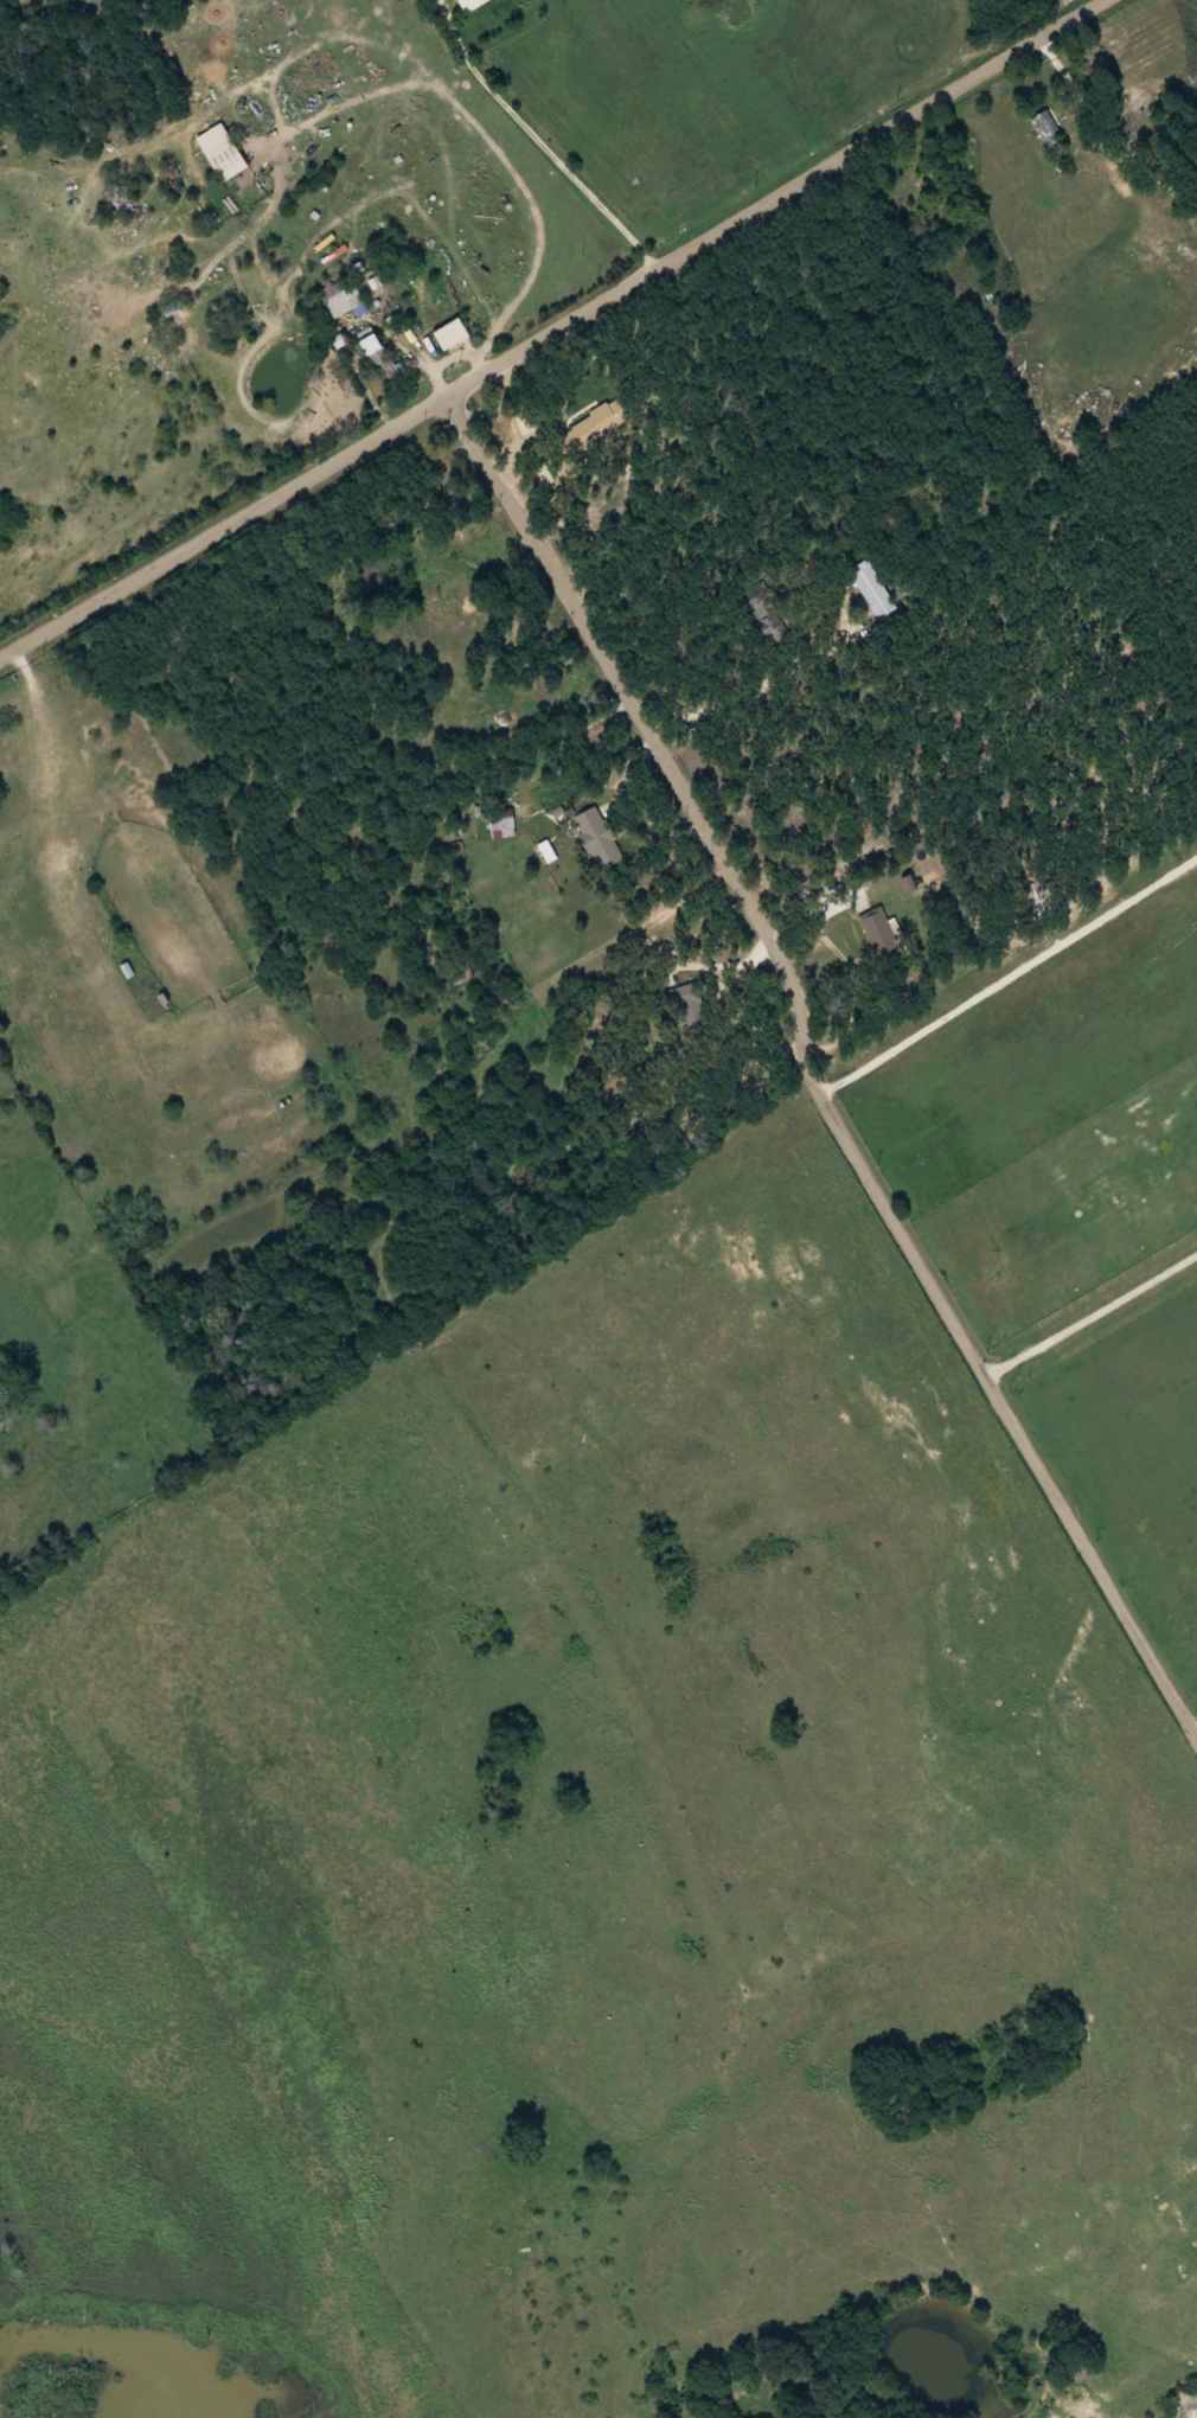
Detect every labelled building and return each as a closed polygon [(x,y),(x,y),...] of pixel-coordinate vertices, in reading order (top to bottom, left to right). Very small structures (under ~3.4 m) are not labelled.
[(464,13),(490,0),(457,0),(464,13)] [(1031,118),(1047,150),(1060,144),(1055,135),(1064,131),(1052,107),(1031,118)] [(247,168),(221,123),(196,138),(221,183),(247,168)] [(103,202),(138,202),(138,184),(103,184),(103,202)] [(368,311),(350,277),(332,286),(329,279),(316,286),(334,320),(353,310),(357,317),(368,311)] [(166,317),(183,307),(179,299),(162,309),(166,317)] [(443,353),(469,339),(459,319),(433,333),(443,353)] [(358,344),(388,390),(407,379),(376,332),(358,344)] [(631,423),(621,401),(557,430),(568,453),(631,423)] [(878,621),(897,609),(867,560),(848,572),(878,621)] [(743,604),(775,652),(797,638),(765,589),(743,604)] [(600,871),(623,860),(597,807),(574,818),(600,871)] [(488,812),(493,840),(516,836),(512,809),(488,812)] [(883,973),(905,964),(884,912),(861,921),(883,973)] [(687,1014),(702,1010),(695,984),(667,992),(672,1010),(685,1007),(687,1014)]
